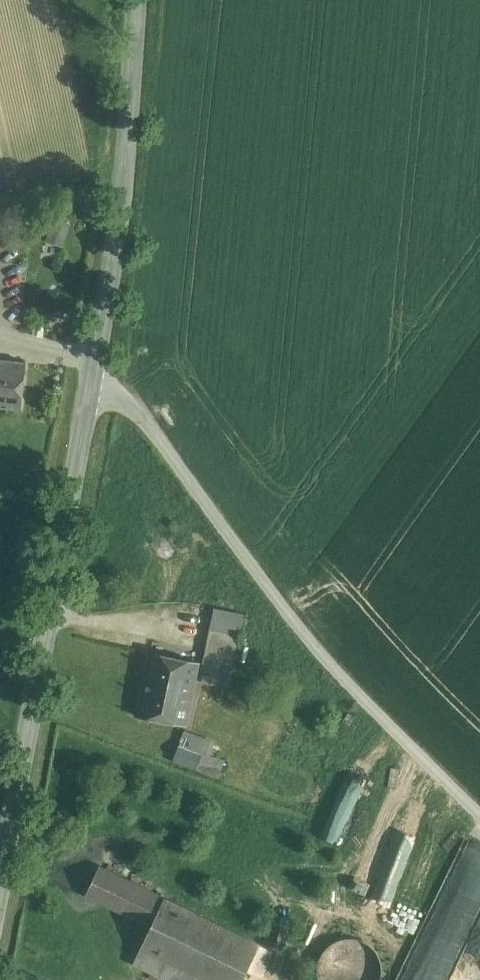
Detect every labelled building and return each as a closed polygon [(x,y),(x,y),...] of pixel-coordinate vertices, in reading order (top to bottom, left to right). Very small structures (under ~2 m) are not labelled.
[(46,240),(63,244),(69,221),(51,217),(46,240)] [(0,358),(0,406),(22,408),(26,361),(0,358)] [(214,607),(210,628),(240,633),(244,612),(214,607)] [(240,633),(210,628),(203,664),(205,665),(221,668),(223,657),(235,659),(240,633)] [(199,662),(150,652),(136,714),(149,716),(148,719),(150,720),(150,717),(187,723),(199,662)] [(221,668),(205,665),(202,681),(229,687),(235,659),(223,657),(221,668)] [(185,730),(180,742),(203,750),(212,753),(216,740),(185,730)] [(203,750),(180,742),(174,760),(197,768),(203,750)] [(375,755),(360,749),(322,836),(337,842),(375,755)] [(212,753),(203,750),(197,768),(218,775),(224,758),(212,753)] [(384,916),(414,839),(397,832),(367,909),(384,916)] [(164,898),(99,866),(85,895),(151,926),(164,898)] [(164,898),(151,926),(140,948),(206,979),(243,979),(247,970),(259,945),(164,898)] [(272,951),(259,945),(247,970),(260,977),(272,951)] [(140,948),(133,963),(167,979),(206,979),(140,948)]
